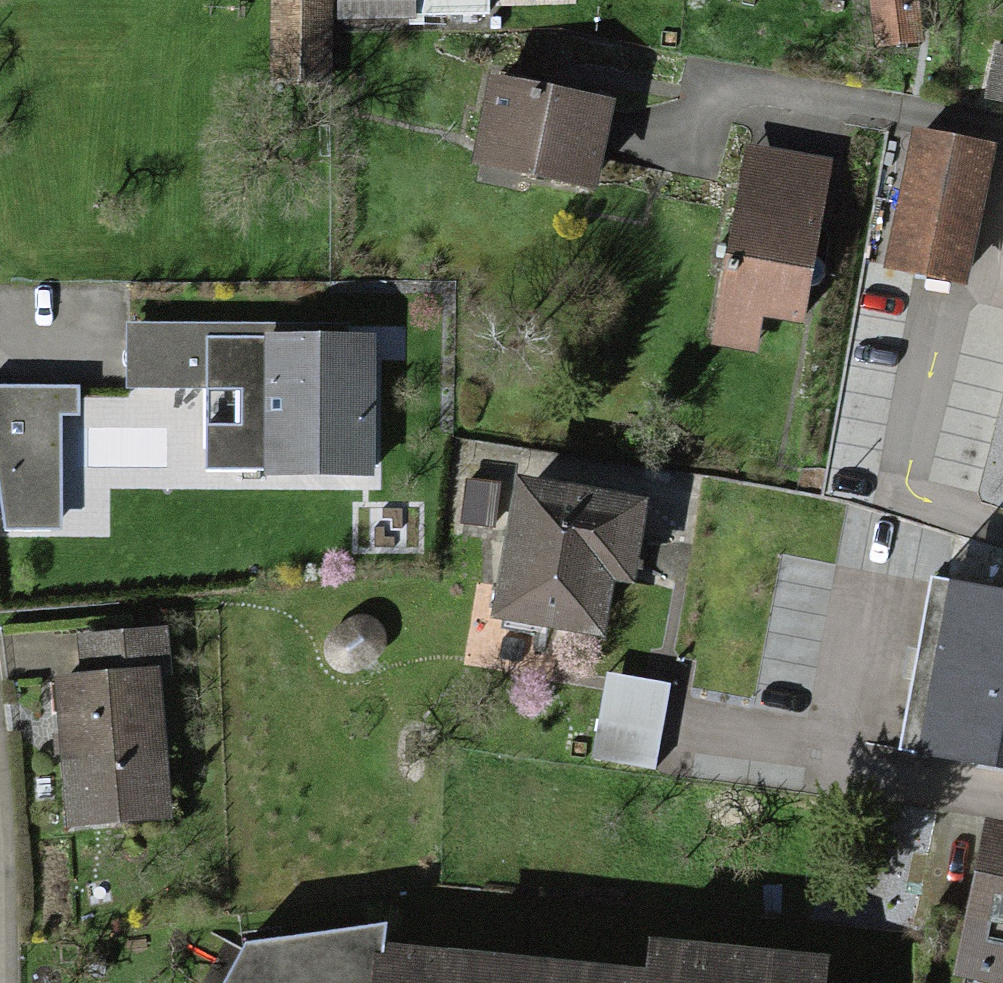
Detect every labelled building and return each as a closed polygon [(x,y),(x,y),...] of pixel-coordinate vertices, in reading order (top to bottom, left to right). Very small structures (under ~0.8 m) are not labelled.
[(269,79),(325,79),(325,0),(269,0),(269,79)] [(330,26),(404,29),(405,0),(331,0),(330,26)] [(980,14),(967,67),(1002,76),(1002,20),(980,14)] [(605,129),(477,105),(462,181),(591,205),(605,129)] [(911,152),(887,282),(953,294),(977,164),(911,152)] [(736,160),(703,346),(739,352),(744,329),(793,338),(822,176),(736,160)] [(391,471),(396,326),(136,315),(133,377),(262,382),(261,423),(222,421),(220,464),(391,471)] [(75,380),(3,383),(8,528),(79,526),(75,380)] [(513,526),(503,590),(626,608),(636,545),(667,549),(678,476),(519,454),(514,483),(474,477),(468,519),(513,526)] [(957,739),(1002,754),(1002,598),(957,739)] [(385,666),(391,656),(393,645),(391,633),(386,624),(378,617),(370,613),(360,611),(350,612),(341,617),(333,623),(327,633),(326,645),(328,656),(334,666),(342,674),(353,678),(365,678),(376,674),(385,666)] [(150,651),(49,659),(62,825),(163,817),(150,651)] [(688,676),(614,663),(598,757),(672,769),(688,676)] [(951,960),(1002,971),(1002,823),(983,818),(951,960)] [(237,931),(210,982),(366,982),(371,934),(237,931)] [(371,934),(366,982),(871,982),(810,977),(812,956),(642,940),(640,960),(371,934)]
